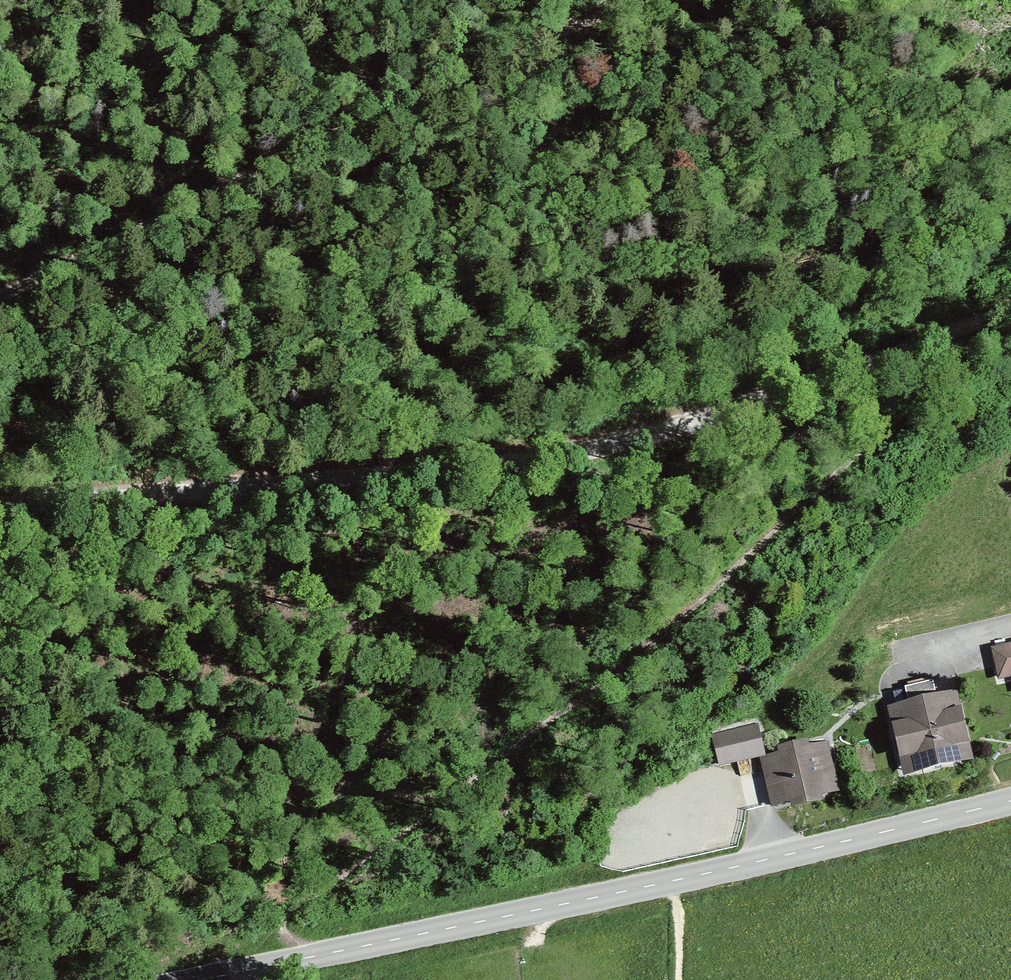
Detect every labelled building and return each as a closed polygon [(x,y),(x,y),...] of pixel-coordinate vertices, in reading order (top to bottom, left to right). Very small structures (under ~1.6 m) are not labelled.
[(1000,684),(1010,682),(1010,647),(991,652),(1000,684)] [(888,714),(907,783),(978,763),(959,694),(888,714)] [(714,739),(721,769),(764,759),(757,729),(714,739)] [(761,764),(774,813),(841,794),(827,746),(761,764)]
